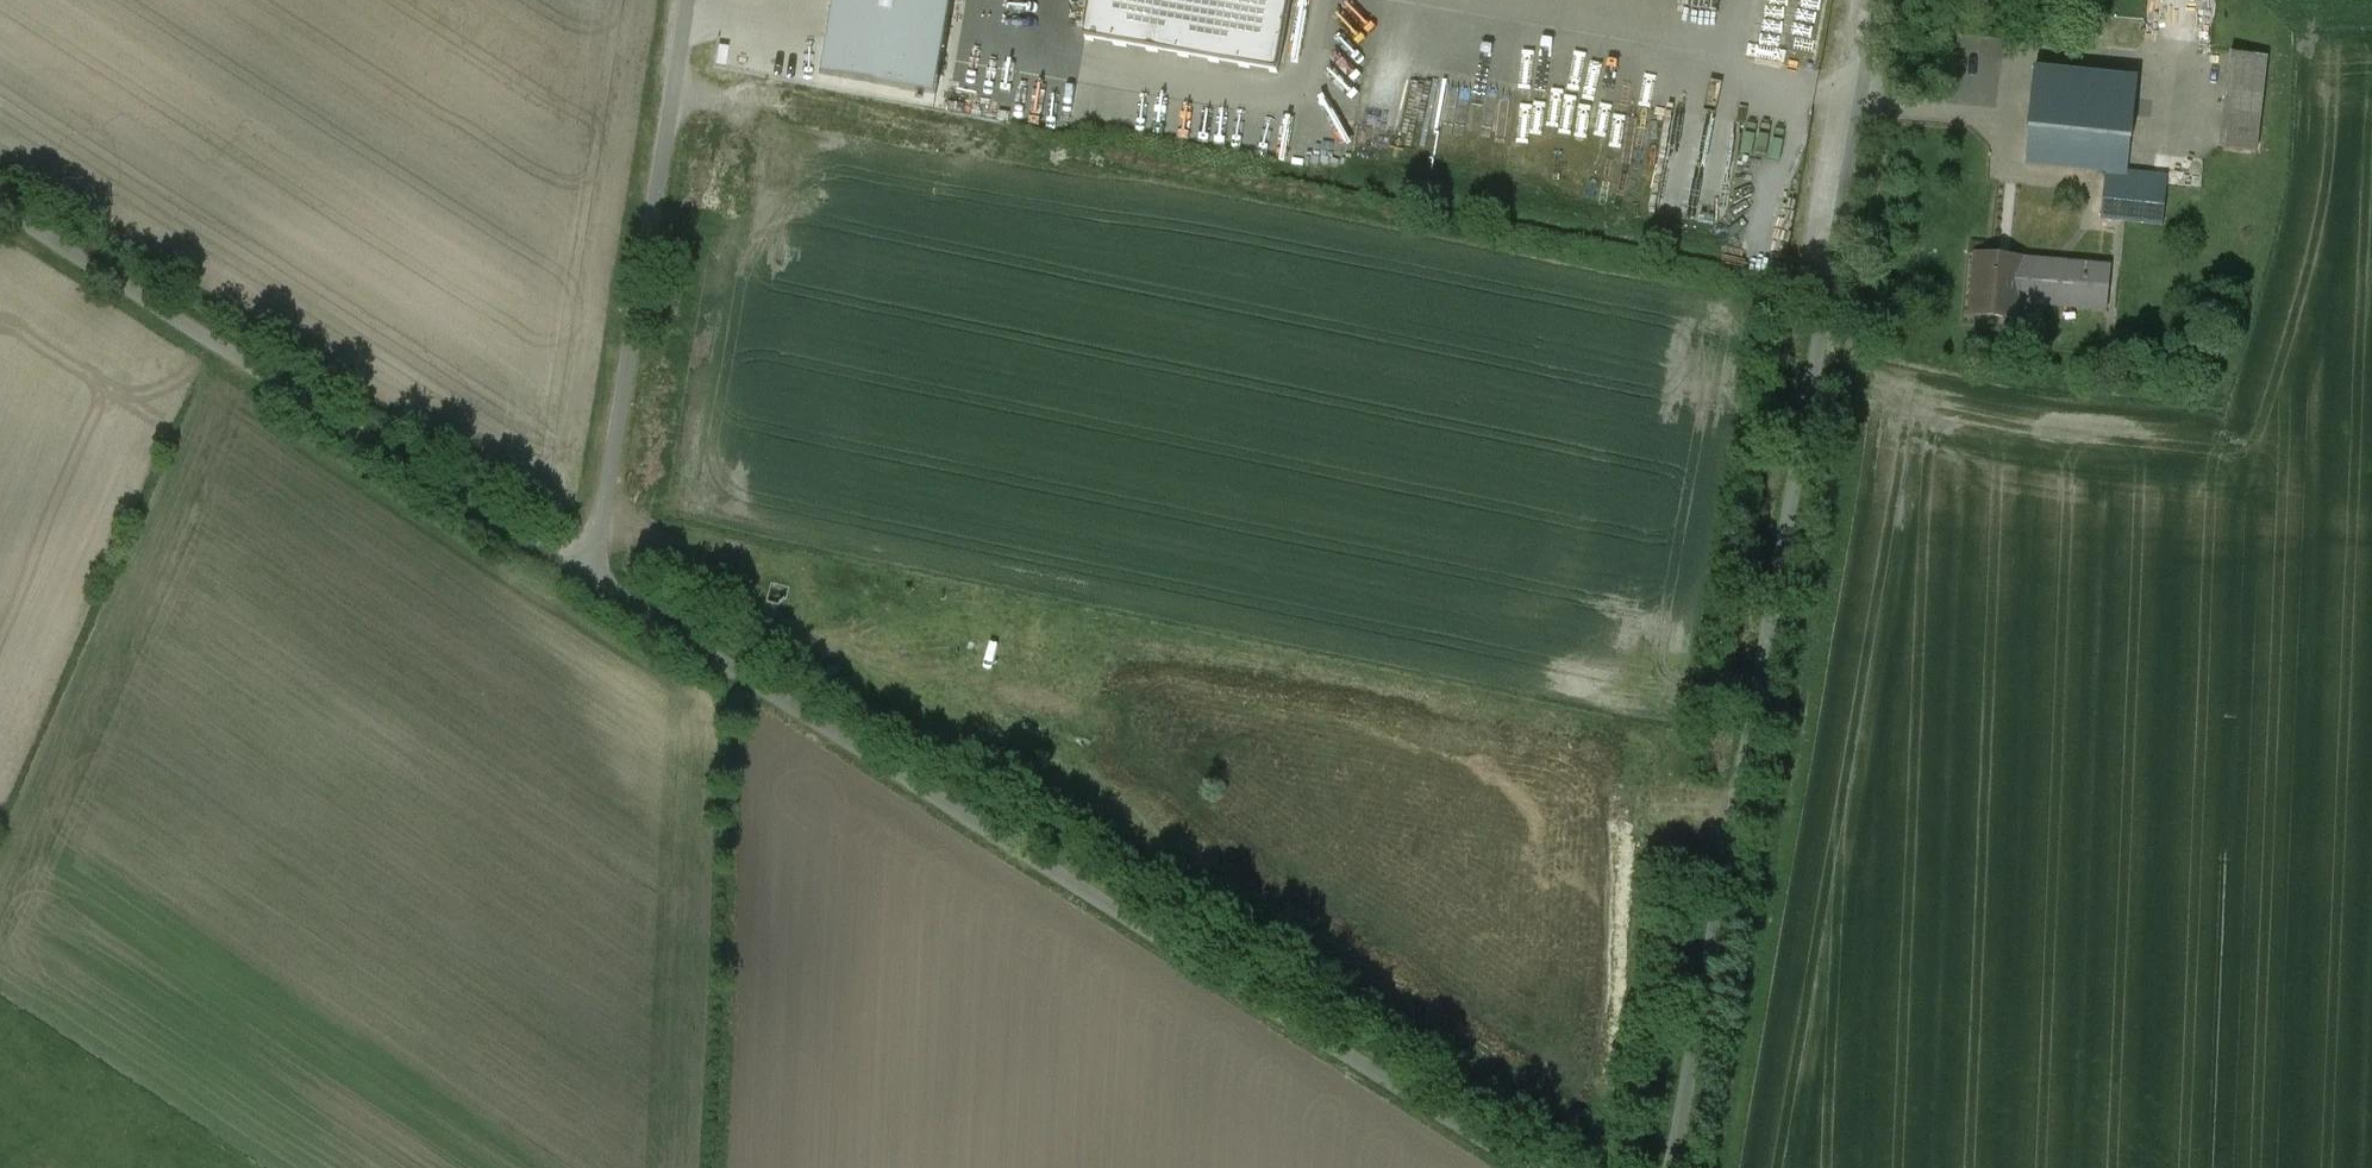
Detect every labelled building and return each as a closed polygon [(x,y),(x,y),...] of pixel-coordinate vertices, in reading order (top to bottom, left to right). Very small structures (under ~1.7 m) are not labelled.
[(821,73),(935,92),(950,0),(833,0),(821,73)] [(1087,41),(1279,75),(1292,0),(1094,0),(1087,41)] [(2269,58),(2232,54),(2222,149),(2258,153),(2269,58)] [(2140,79),(2037,68),(2030,129),(2031,130),(2132,140),(2134,140),(2140,79)] [(2132,140),(2031,130),(2028,163),(2110,172),(2105,219),(2163,225),(2167,189),(2140,186),(2141,176),(2129,175),(2132,140)] [(2111,268),(2022,261),(2022,260),(1979,256),(1974,316),(2017,320),(2019,303),(2107,311),(2107,313),(2108,313),(2113,267),(2112,267),(2111,268)] [(2207,362),(2194,361),(2191,381),(2205,382),(2207,362)]
